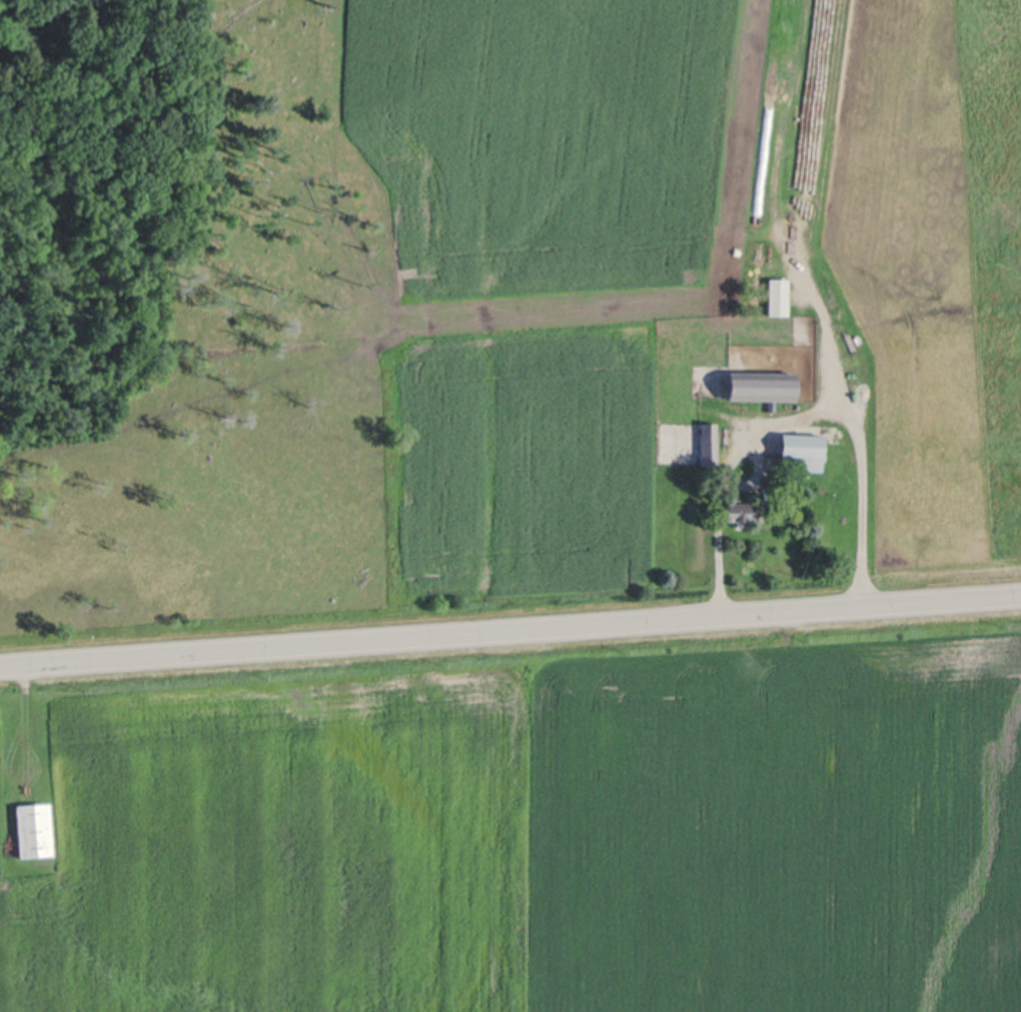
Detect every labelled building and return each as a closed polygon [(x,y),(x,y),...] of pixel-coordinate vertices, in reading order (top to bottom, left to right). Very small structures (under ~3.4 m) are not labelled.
[(768,248),(768,266),(757,266),(757,248),(768,248)] [(783,316),(763,316),(763,278),(783,278),(783,316)] [(789,373),(789,401),(718,401),(718,373),(789,373)] [(714,423),(714,467),(699,467),(699,423),(714,423)] [(817,434),(817,471),(771,471),(771,434),(817,434)] [(719,503),(750,503),(750,522),(719,522),(719,503)] [(13,858),(11,805),(49,803),(51,856),(13,858)]
